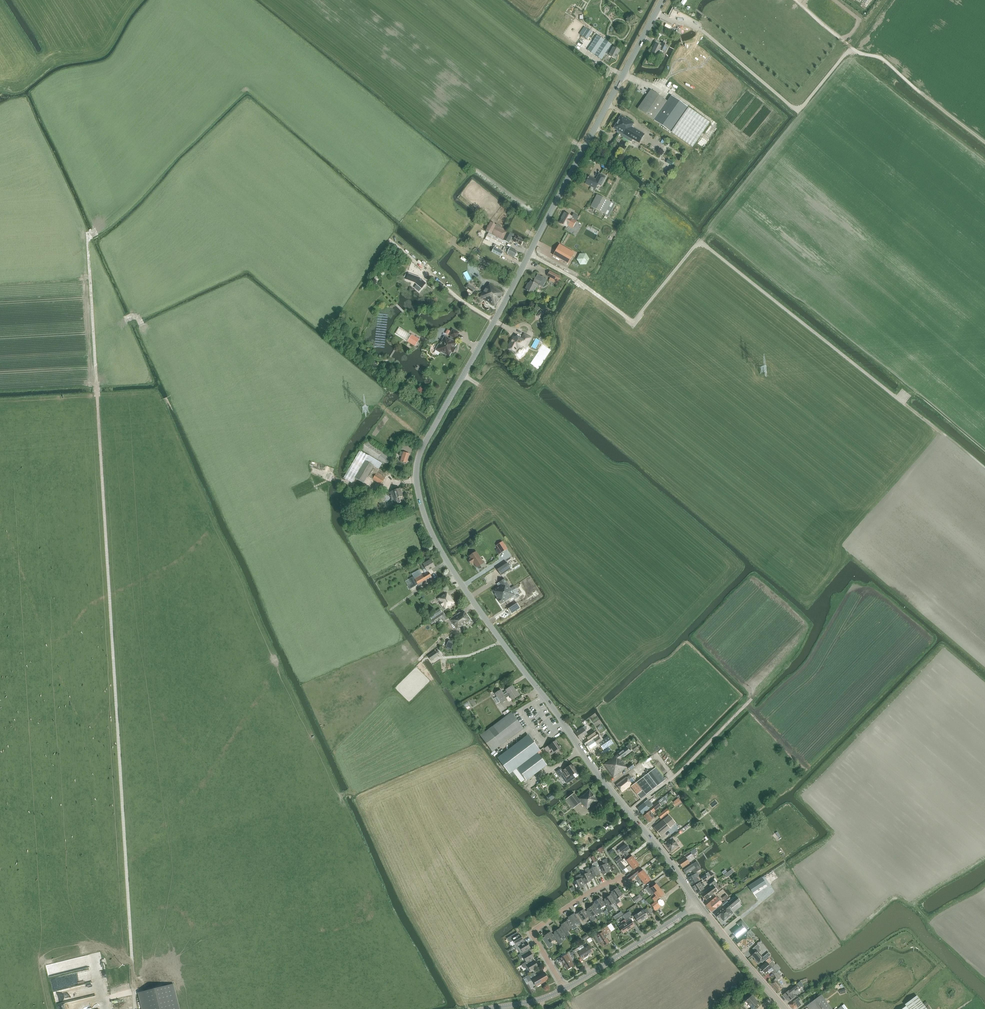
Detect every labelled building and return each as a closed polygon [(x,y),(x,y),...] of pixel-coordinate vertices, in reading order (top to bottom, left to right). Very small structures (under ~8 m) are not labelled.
[(581,46),(586,37),(591,31),(587,28),(577,43),(581,46)] [(598,35),(588,50),(602,60),(605,54),(608,50),(611,44),(598,35)] [(654,47),(651,52),(658,55),(660,50),(665,53),(667,50),(666,49),(667,46),(662,44),(661,47),(655,44),(654,47)] [(608,50),(605,54),(609,55),(615,59),(618,54),(617,54),(619,50),(613,47),(613,48),(611,47),(609,51),(608,50)] [(627,80),(636,84),(639,77),(630,73),(627,80)] [(671,132),(685,112),(688,107),(671,96),(667,101),(651,90),(638,109),(671,132)] [(710,122),(688,107),(685,112),(671,132),(693,147),(710,122)] [(621,115),(613,128),(618,131),(617,131),(619,132),(618,133),(622,136),(623,135),(625,136),(625,135),(632,139),(639,143),(644,134),(632,127),(634,123),(621,115)] [(627,150),(628,150),(630,146),(624,142),(619,151),(625,154),(627,150)] [(589,176),(585,183),(595,189),(598,184),(601,186),(605,177),(599,174),(596,180),(589,176)] [(597,195),(591,207),(605,214),(611,202),(597,195)] [(574,214),(572,217),(565,213),(565,214),(566,214),(563,219),(562,219),(560,223),(567,227),(567,225),(572,228),(579,217),(574,214)] [(486,231),(489,233),(492,234),(496,226),(496,225),(491,222),(486,231)] [(514,235),(496,226),(492,234),(507,242),(509,243),(511,240),(521,246),(524,241),(513,236),(514,235)] [(489,233),(485,239),(500,247),(501,244),(504,246),(507,242),(492,234),(489,233)] [(553,255),(568,264),(574,253),(559,244),(553,255)] [(504,246),(502,250),(503,251),(508,253),(507,254),(514,257),(515,256),(516,256),(517,254),(516,253),(517,252),(510,248),(510,249),(504,246)] [(494,247),(491,252),(501,257),(503,252),(494,247)] [(578,253),(578,264),(587,264),(587,253),(578,253)] [(547,276),(558,281),(560,276),(550,271),(547,276)] [(409,273),(406,280),(415,283),(422,289),(426,283),(419,277),(409,273)] [(539,285),(543,287),(547,279),(537,275),(533,283),(531,282),(528,286),(525,290),(533,294),(537,285),(539,286),(539,285)] [(475,293),(482,284),(476,279),(469,288),(475,293)] [(480,298),(495,307),(504,293),(490,284),(488,288),(487,287),(480,298)] [(399,328),(395,333),(407,341),(411,335),(399,328)] [(455,339),(456,339),(460,334),(453,330),(450,335),(452,336),(450,339),(445,337),(440,346),(439,345),(436,350),(441,353),(441,351),(450,356),(452,352),(453,353),(456,349),(454,348),(457,344),(453,342),(455,339)] [(407,341),(415,346),(419,339),(411,335),(407,341)] [(518,348),(519,348),(519,349),(520,349),(521,349),(522,349),(523,349),(523,348),(524,348),(524,347),(525,347),(525,346),(526,345),(527,346),(531,338),(526,335),(523,340),(517,337),(516,339),(513,338),(511,341),(512,342),(509,348),(509,349),(511,350),(512,350),(516,351),(517,350),(518,349),(517,349),(518,348)] [(383,393),(377,388),(374,391),(379,396),(383,393)] [(392,457),(367,440),(361,449),(386,466),(392,457)] [(355,478),(368,455),(359,450),(344,478),(352,483),(355,478)] [(402,458),(401,462),(406,464),(409,455),(403,452),(403,453),(401,452),(399,456),(402,458)] [(368,455),(355,478),(364,483),(368,476),(373,479),(379,469),(378,468),(381,463),(368,455)] [(388,475),(379,469),(373,479),(381,485),(388,475)] [(389,493),(390,496),(393,505),(401,502),(399,498),(403,497),(400,489),(389,493)] [(498,548),(501,553),(507,549),(502,541),(497,545),(498,548)] [(471,558),(468,560),(471,564),(474,562),(477,567),(478,568),(481,569),(486,565),(484,562),(483,563),(476,552),(470,556),(471,558)] [(423,562),(420,564),(423,570),(426,568),(428,571),(435,567),(431,560),(424,564),(423,562)] [(507,562),(497,569),(501,575),(511,569),(507,562)] [(414,577),(405,581),(410,589),(418,584),(432,577),(429,572),(423,576),(422,574),(415,579),(414,577)] [(502,584),(501,585),(493,590),(496,594),(495,594),(498,599),(501,604),(515,595),(512,591),(511,588),(504,579),(500,581),(502,584)] [(447,593),(437,599),(445,610),(455,603),(450,596),(449,596),(447,593)] [(518,609),(515,604),(508,609),(512,614),(518,609)] [(460,612),(450,619),(455,627),(456,627),(458,629),(471,620),(464,611),(461,613),(460,612)] [(443,612),(436,617),(433,619),(435,623),(442,619),(444,621),(448,619),(443,612)] [(431,660),(439,655),(436,651),(428,656),(431,660)] [(501,690),(495,694),(497,697),(500,702),(501,704),(507,700),(506,698),(509,696),(512,700),(519,696),(516,692),(513,686),(506,691),(507,693),(504,695),(501,690)] [(506,716),(480,736),(492,751),(493,751),(523,728),(511,712),(506,716)] [(576,733),(575,733),(580,740),(586,736),(589,740),(596,734),(593,729),(587,734),(584,730),(587,729),(585,726),(576,733)] [(498,757),(497,758),(509,774),(510,774),(512,777),(515,774),(521,783),(526,779),(526,781),(547,765),(539,754),(538,753),(537,753),(540,751),(528,735),(498,757)] [(608,736),(598,743),(603,751),(613,744),(608,736)] [(596,738),(587,745),(590,749),(596,745),(595,743),(598,741),(596,738)] [(549,756),(561,748),(556,741),(544,749),(549,756)] [(627,747),(603,765),(613,778),(626,768),(623,764),(624,764),(620,759),(630,752),(627,747)] [(572,765),(562,771),(561,769),(556,772),(560,777),(561,776),(567,784),(575,778),(573,775),(577,772),(572,765)] [(633,785),(631,787),(640,799),(663,782),(654,769),(643,778),(636,783),(633,785)] [(627,777),(616,785),(621,791),(630,785),(631,787),(633,785),(636,783),(635,781),(632,784),(629,780),(632,777),(630,775),(627,777)] [(587,809),(598,801),(589,790),(577,799),(573,794),(566,799),(573,808),(581,802),(584,807),(585,806),(587,809)] [(664,797),(658,801),(661,805),(667,801),(664,797)] [(648,799),(637,808),(642,814),(649,809),(653,805),(648,799)] [(650,810),(644,816),(649,822),(655,817),(652,813),(661,805),(658,801),(653,805),(649,809),(650,810)] [(661,819),(670,812),(667,808),(658,815),(661,819)] [(669,816),(654,828),(660,836),(675,824),(669,816)] [(679,846),(673,839),(665,845),(671,853),(679,846)] [(626,844),(617,851),(619,853),(620,854),(622,853),(623,854),(625,857),(628,854),(627,852),(630,849),(626,844)] [(630,865),(635,861),(632,856),(626,860),(630,865)] [(685,857),(678,862),(682,869),(686,874),(692,870),(693,873),(701,869),(697,861),(690,866),(689,864),(690,863),(685,857)] [(604,865),(599,867),(601,872),(603,875),(610,871),(609,870),(611,869),(606,859),(602,861),(604,865)] [(599,873),(601,872),(599,867),(596,861),(592,863),(594,867),(589,870),(593,877),(599,874),(599,873)] [(635,861),(630,865),(633,870),(639,865),(635,861)] [(586,873),(581,876),(585,883),(591,880),(591,879),(593,878),(593,877),(589,870),(588,868),(584,869),(586,873)] [(731,869),(724,875),(726,877),(734,872),(731,869)] [(643,870),(637,874),(641,879),(647,875),(643,870)] [(697,872),(688,878),(692,885),(698,881),(696,878),(699,876),(697,872)] [(576,881),(573,882),(577,890),(583,887),(583,886),(585,884),(585,883),(581,876),(580,874),(576,876),(575,876),(575,880),(576,881)] [(650,880),(647,875),(641,879),(643,882),(642,883),(643,885),(644,884),(645,884),(650,880)] [(753,892),(766,884),(762,877),(748,886),(753,892)] [(641,887),(637,882),(635,884),(636,885),(635,886),(639,892),(644,889),(641,886),(641,887)] [(702,887),(705,886),(703,883),(701,885),(699,883),(693,887),(697,894),(704,890),(702,887)] [(656,884),(651,888),(649,886),(646,888),(650,893),(652,891),(654,894),(660,889),(656,884)] [(701,895),(705,900),(717,891),(713,886),(701,895)] [(610,894),(610,895),(615,902),(616,904),(620,902),(617,898),(621,895),(617,888),(611,892),(612,893),(610,894)] [(664,894),(660,889),(654,894),(656,896),(652,899),(655,903),(652,906),(654,909),(654,910),(655,911),(661,907),(656,900),(664,894)] [(636,903),(642,899),(639,894),(636,897),(637,899),(634,901),(636,903)] [(610,905),(615,902),(610,895),(604,899),(604,900),(602,902),(605,905),(609,911),(613,909),(610,905)] [(718,904),(721,902),(717,897),(706,906),(711,912),(719,905),(718,904)] [(600,908),(605,905),(602,902),(600,898),(594,902),(594,903),(592,904),(597,912),(599,914),(600,913),(602,912),(600,908)] [(729,903),(715,914),(719,919),(720,918),(723,921),(733,913),(730,909),(732,907),(729,903)] [(593,915),(597,912),(592,904),(593,905),(587,909),(587,910),(585,912),(588,916),(592,921),(595,919),(593,915)] [(648,916),(650,914),(647,908),(644,910),(643,910),(635,915),(637,919),(636,919),(639,923),(648,917),(648,916)] [(578,914),(576,916),(579,920),(580,923),(582,926),(586,923),(584,919),(588,916),(585,912),(583,909),(577,913),(578,914)] [(626,922),(619,927),(623,933),(634,926),(630,920),(629,918),(631,916),(628,912),(622,916),(626,922)] [(567,919),(567,920),(572,928),(573,930),(576,927),(577,927),(576,926),(580,923),(579,920),(576,916),(574,913),(571,915),(568,917),(568,918),(567,919)] [(561,925),(559,927),(560,927),(565,935),(566,937),(570,935),(567,931),(572,928),(567,920),(561,924),(561,925)] [(742,925),(739,927),(732,932),(737,939),(747,931),(746,930),(742,925)] [(604,935),(610,931),(607,926),(598,931),(600,934),(594,937),(598,942),(600,940),(603,945),(604,945),(605,946),(609,943),(608,942),(609,942),(604,935)] [(560,938),(565,935),(560,927),(553,931),(554,933),(552,934),(555,938),(559,945),(563,942),(560,938)] [(550,942),(555,938),(552,934),(550,931),(547,933),(546,932),(544,934),(544,935),(545,937),(542,938),(549,948),(553,946),(550,942)] [(517,932),(507,938),(509,942),(513,940),(516,945),(523,940),(520,934),(519,934),(517,932)] [(753,941),(753,940),(747,933),(736,942),(739,946),(743,943),(746,947),(748,945),(749,947),(753,944),(752,943),(752,942),(753,941)] [(516,945),(514,946),(517,950),(518,949),(519,950),(519,951),(520,954),(528,949),(530,948),(526,941),(525,942),(524,940),(523,940),(516,945)] [(588,954),(593,951),(589,945),(585,948),(583,946),(582,945),(578,948),(577,947),(572,951),(576,957),(579,954),(582,959),(588,955),(588,954)] [(753,949),(756,952),(752,955),(756,959),(755,960),(758,964),(762,961),(761,960),(762,961),(765,959),(759,953),(762,951),(759,947),(760,947),(758,945),(753,949)] [(520,954),(518,955),(520,959),(524,957),(527,962),(532,958),(534,957),(530,951),(529,951),(528,949),(520,954)] [(561,956),(554,961),(556,963),(561,960),(567,969),(573,965),(570,961),(572,959),(568,953),(566,954),(566,955),(562,957),(561,956)] [(527,962),(522,964),(524,969),(528,966),(531,971),(538,967),(534,960),(533,960),(532,958),(527,962)] [(767,962),(760,968),(765,973),(767,971),(771,968),(773,970),(771,971),(774,975),(779,970),(775,965),(772,961),(769,958),(765,961),(767,962)] [(534,972),(528,975),(531,980),(533,980),(536,986),(548,979),(545,972),(537,977),(534,972)] [(782,988),(783,986),(778,980),(782,976),(780,974),(778,972),(775,975),(776,978),(774,980),(773,980),(771,983),(779,991),(782,988)] [(173,984),(141,992),(145,1008),(179,1008),(173,984)] [(793,994),(799,989),(800,988),(799,987),(799,988),(796,984),(783,995),(789,1001),(795,996),(793,994)] [(745,1001),(752,1008),(751,1008),(755,1008),(754,1007),(758,1003),(754,999),(755,998),(752,995),(745,1001)] [(806,1006),(809,1008),(832,1008),(821,995),(806,1006)] [(906,1007),(908,1008),(926,1008),(917,996),(905,1005),(906,1007)] [(790,1004),(793,1008),(794,1008),(797,1007),(798,1008),(802,1005),(799,1001),(801,1000),(799,997),(790,1004)]
